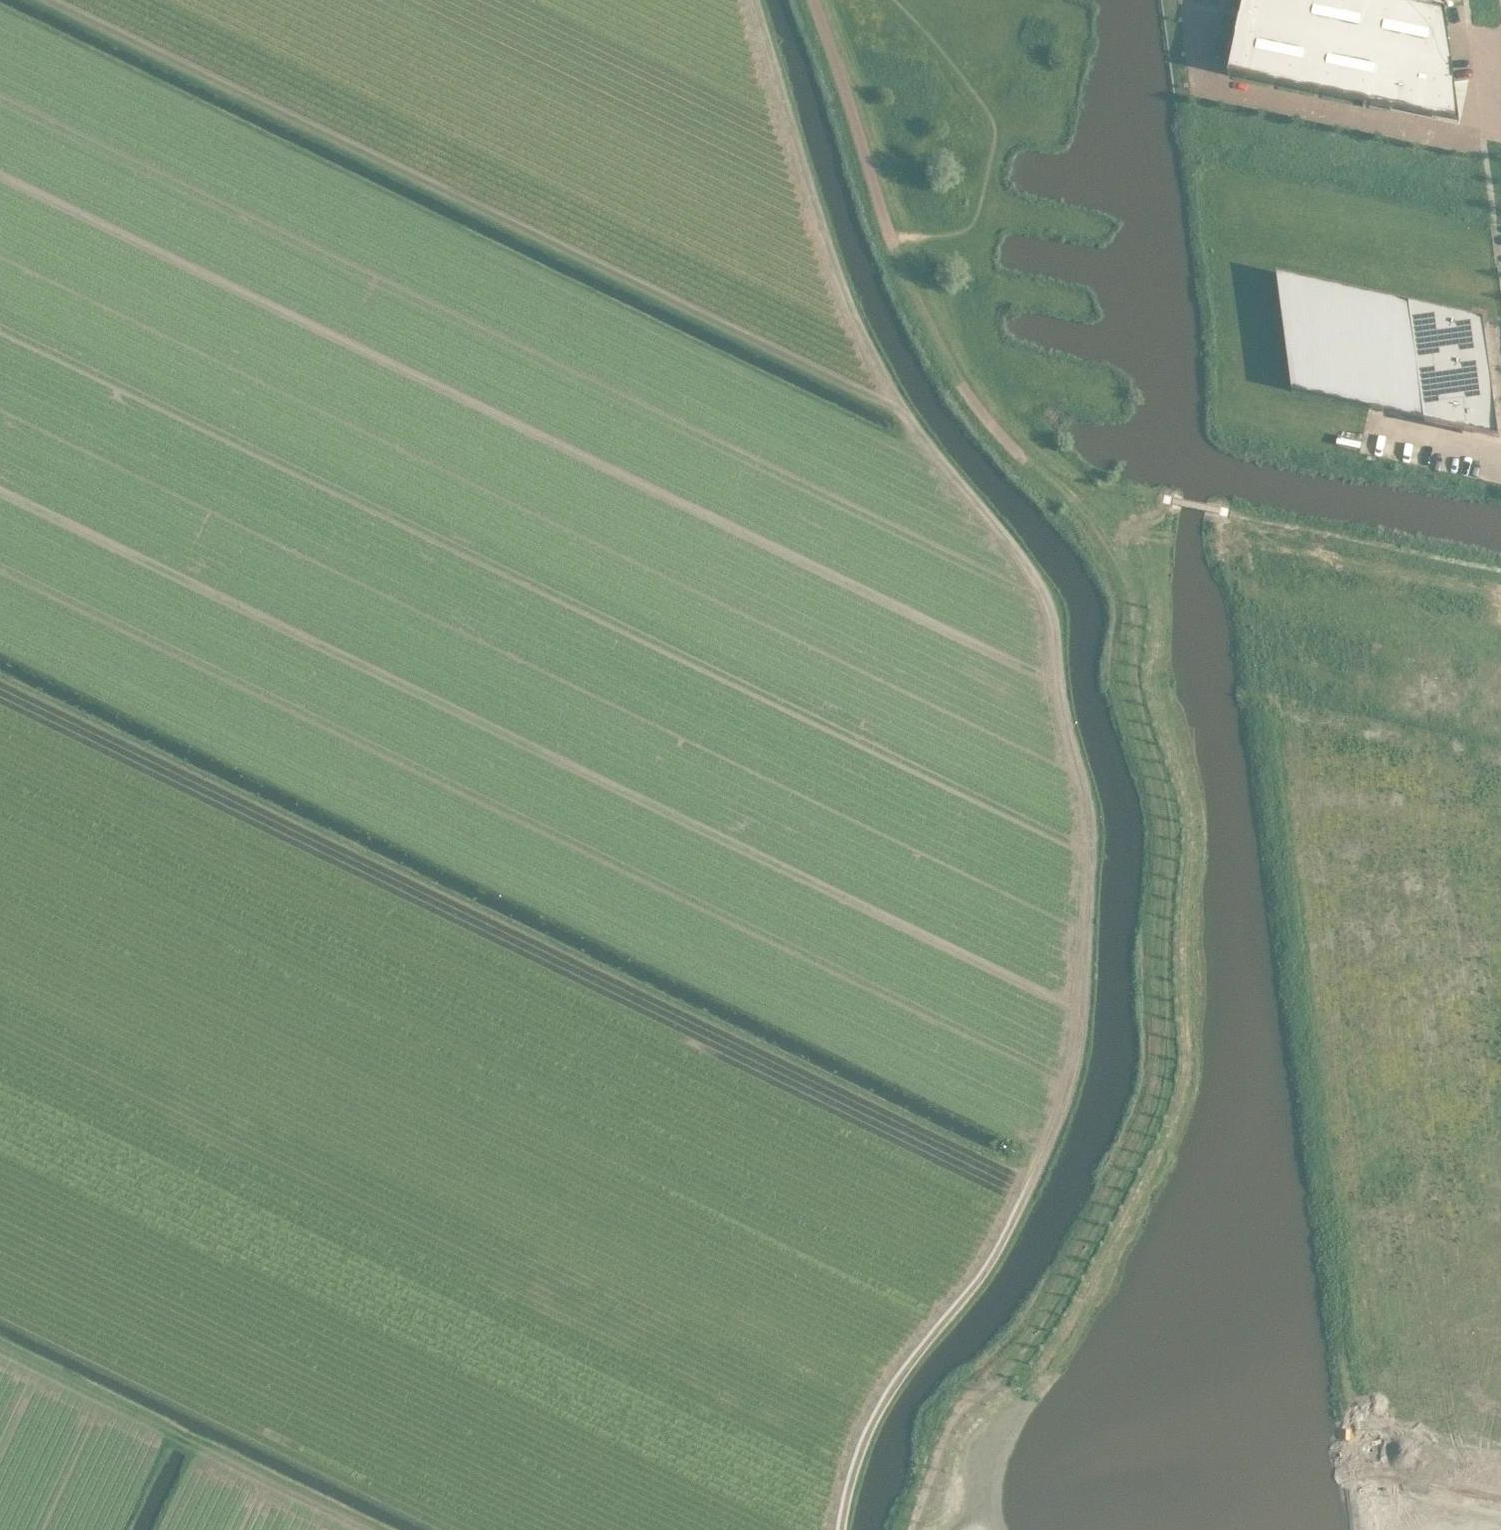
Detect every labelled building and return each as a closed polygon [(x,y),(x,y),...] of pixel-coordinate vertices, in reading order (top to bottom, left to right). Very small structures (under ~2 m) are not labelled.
[(1241,4),(1239,15),(1238,15),(1234,34),(1235,34),(1227,73),(1390,107),(1391,107),(1459,121),(1459,120),(1453,80),(1454,80),(1454,79),(1451,61),(1444,8),(1443,0),(1242,0),(1241,4)] [(1483,316),(1275,270),(1290,389),(1369,406),(1498,435),(1483,316)]
